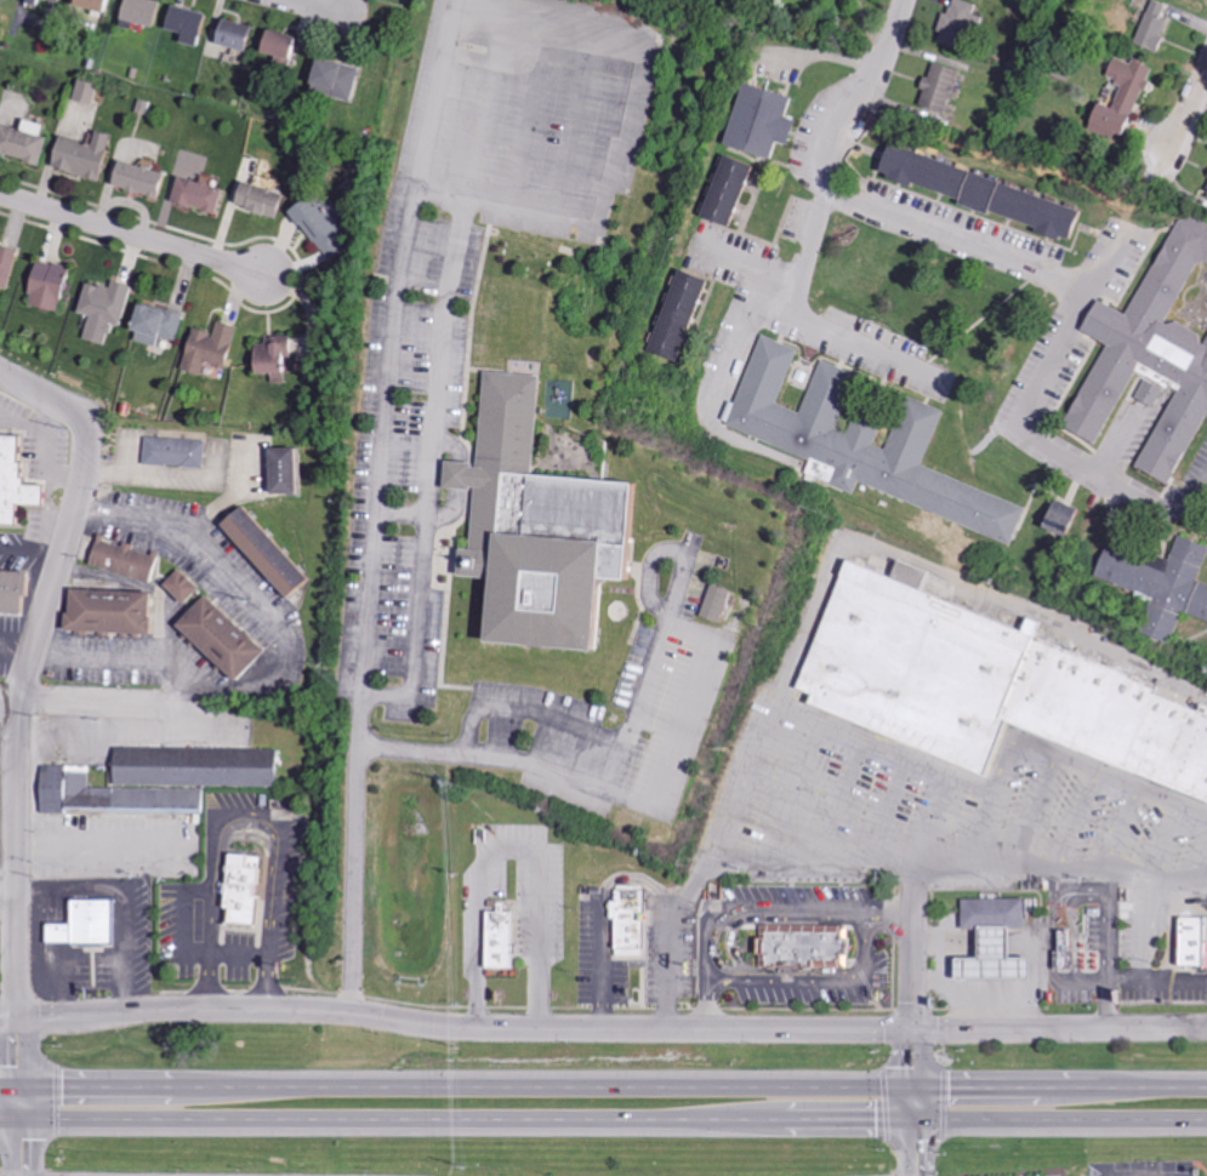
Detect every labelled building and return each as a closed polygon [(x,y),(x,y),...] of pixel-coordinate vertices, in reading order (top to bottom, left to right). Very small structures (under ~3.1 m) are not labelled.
[(117,12),(120,0),(87,0),(86,4),(117,12)] [(168,0),(132,0),(130,20),(165,24),(168,0)] [(957,0),(951,0),(945,15),(942,14),(935,32),(971,45),(981,19),(971,15),(974,6),(957,0)] [(1163,5),(1149,1),(1134,45),(1154,52),(1164,22),(1159,20),(1163,5)] [(215,14),(179,5),(173,28),(189,32),(187,41),(207,46),(215,14)] [(261,26),(230,19),(224,44),(255,51),(261,26)] [(271,50),(303,59),(309,37),(278,28),(271,50)] [(1083,128),(1112,138),(1116,127),(1127,130),(1148,66),(1131,61),(1130,63),(1111,57),(1104,78),(1120,83),(1112,108),(1092,101),(1083,128)] [(358,100),(366,68),(329,58),(321,91),(358,100)] [(957,71),(929,62),(915,107),(942,115),(947,97),(954,100),(958,88),(952,86),(957,71)] [(105,83),(86,79),(82,100),(101,104),(105,83)] [(784,116),(789,96),(741,84),(724,147),(769,159),(774,141),(788,144),(794,119),(784,116)] [(55,137),(47,135),(50,123),(32,119),(30,128),(9,123),(1,151),(47,164),(55,137)] [(70,136),(63,169),(110,180),(120,134),(104,130),(101,143),(70,136)] [(1074,207),(882,143),(874,170),(884,174),(882,178),(1064,238),(1074,207)] [(702,219),(729,227),(747,164),(720,156),(702,219)] [(174,172),(129,160),(122,185),(167,198),(174,172)] [(223,213),(231,186),(206,178),(205,181),(187,175),(180,200),(223,213)] [(288,194),(251,182),(243,205),(281,217),(288,194)] [(284,211),(325,255),(350,231),(321,201),(316,207),(303,193),(284,211)] [(1136,468),(1170,485),(1206,410),(1206,219),(1183,207),(1129,315),(1094,298),(1079,329),(1107,344),(1065,429),(1098,445),(1138,363),(1178,382),(1136,468)] [(4,244),(1,258),(0,258),(0,293),(3,294),(5,286),(13,289),(23,250),(4,244)] [(77,269),(46,259),(32,302),(63,311),(77,269)] [(679,362),(707,279),(678,269),(651,352),(679,362)] [(91,282),(84,313),(93,315),(88,339),(111,344),(115,323),(126,326),(135,285),(117,280),(116,287),(91,282)] [(179,341),(188,316),(148,302),(141,321),(145,322),(139,338),(160,346),(164,335),(179,341)] [(233,326),(214,321),(211,333),(189,327),(178,369),(199,375),(202,362),(223,368),(233,326)] [(1009,547),(724,426),(763,332),(798,348),(775,403),(801,413),(824,359),(858,373),(836,426),(849,432),(859,409),(884,419),(875,443),(887,447),(909,394),(946,410),(923,462),(1026,506),(1009,547)] [(248,343),(248,374),(268,374),(268,383),(286,383),(285,336),(270,336),(270,343),(248,343)] [(596,580),(590,651),(474,640),(482,576),(451,573),(454,548),(463,548),(469,490),(439,487),(442,459),(474,463),(483,371),(535,376),(525,475),(634,486),(626,582),(596,580)] [(7,525),(8,503),(33,504),(34,486),(11,484),(15,434),(0,433),(0,525),(7,525)] [(201,468),(202,440),(143,438),(142,465),(201,468)] [(262,448),(264,494),(290,493),(289,447),(262,448)] [(1075,508),(1051,497),(1039,526),(1064,536),(1075,508)] [(238,502),(216,523),(280,595),(303,575),(238,502)] [(1137,634),(1167,644),(1177,612),(1206,621),(1206,586),(1196,582),(1206,547),(1176,537),(1164,572),(1151,568),(1155,557),(1145,554),(1142,562),(1100,549),(1091,578),(1149,596),(1137,634)] [(121,545),(94,539),(87,568),(148,581),(155,553),(121,546),(121,545)] [(793,686),(808,692),(804,704),(980,777),(1004,719),(1206,802),(1206,705),(843,559),(793,686)] [(180,604),(197,588),(179,568),(161,584),(180,604)] [(19,615),(0,613),(0,571),(22,572),(19,615)] [(716,622),(727,590),(707,583),(695,615),(716,622)] [(64,586),(62,633),(144,636),(147,589),(64,586)] [(261,650),(203,594),(171,626),(230,682),(261,650)] [(274,747),(273,788),(201,787),(200,815),(41,811),(42,764),(112,765),(112,743),(274,747)] [(226,850),(222,908),(227,908),(226,921),(251,924),(255,867),(245,866),(246,851),(226,850)] [(614,886),(611,954),(640,955),(643,887),(614,886)] [(959,930),(1024,928),(1023,899),(958,900),(959,930)] [(45,944),(114,944),(114,900),(69,900),(69,924),(45,924),(45,944)] [(482,909),(479,967),(507,967),(508,910),(482,909)] [(1206,968),(1206,918),(1177,917),(1176,967),(1206,968)] [(844,925),(843,971),(759,969),(761,923),(844,925)] [(950,980),(1026,979),(1026,958),(1005,958),(1005,934),(975,934),(975,959),(950,959),(950,980)] [(1071,951),(1070,934),(1057,934),(1058,952),(1071,951)] [(1071,969),(1072,955),(1056,953),(1055,969),(1071,969)]
